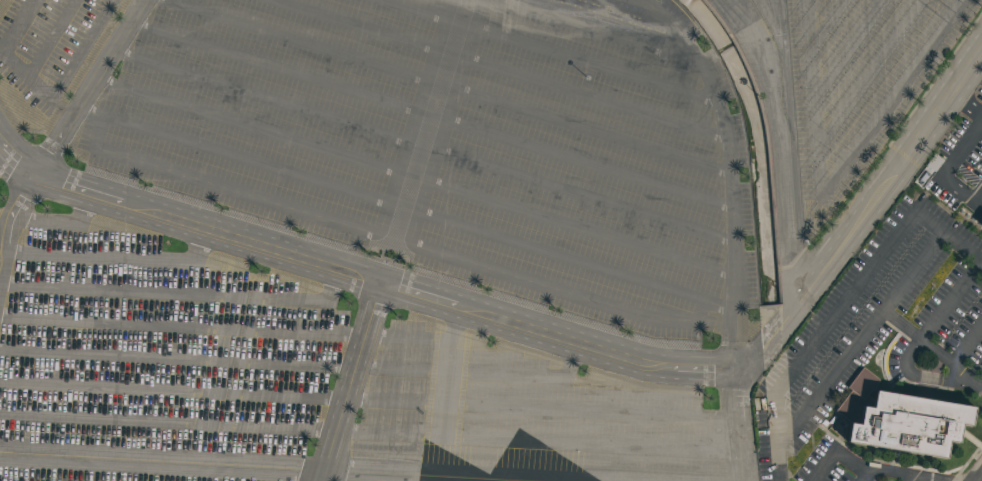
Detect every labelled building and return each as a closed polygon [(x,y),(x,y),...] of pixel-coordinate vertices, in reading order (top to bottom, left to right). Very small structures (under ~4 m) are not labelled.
[(878,390),(875,388),(882,378),(865,366),(849,386),(852,389),(834,411),(850,423),(847,442),(948,458),(951,441),(961,442),(962,433),(964,423),(974,425),(977,406),(878,390)] [(963,429),(981,444),(981,453),(962,438),(963,429)]
